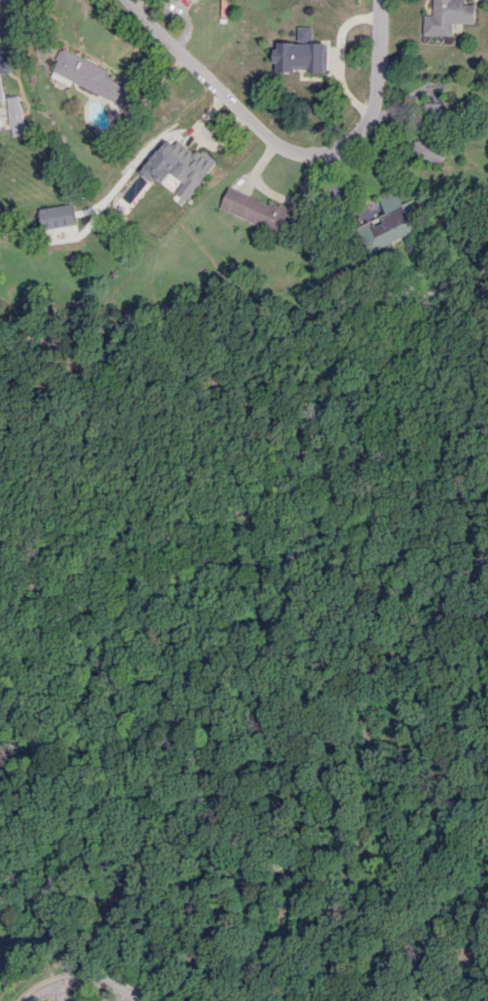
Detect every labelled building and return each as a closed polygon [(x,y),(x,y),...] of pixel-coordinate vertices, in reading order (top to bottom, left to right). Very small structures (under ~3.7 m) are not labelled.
[(475,5),(464,4),(465,0),(433,0),(432,15),(423,15),(423,35),(452,36),(453,23),(475,24),(475,5)] [(326,72),(326,43),(311,42),(312,27),(297,26),(297,41),(274,40),(273,71),(294,72),(294,67),(307,67),(307,72),(326,72)] [(107,70),(61,48),(50,72),(122,106),(130,89),(104,77),(107,70)] [(6,97),(11,136),(23,135),(19,96),(6,97)] [(415,141),(414,160),(442,161),(443,132),(423,131),(423,141),(415,141)] [(181,182),(174,193),(186,201),(215,160),(199,148),(195,153),(175,139),(164,155),(172,161),(166,171),(181,182)] [(228,186),(219,208),(285,235),(294,213),(228,186)] [(358,225),(369,252),(415,233),(398,191),(379,198),(386,214),(358,225)]
